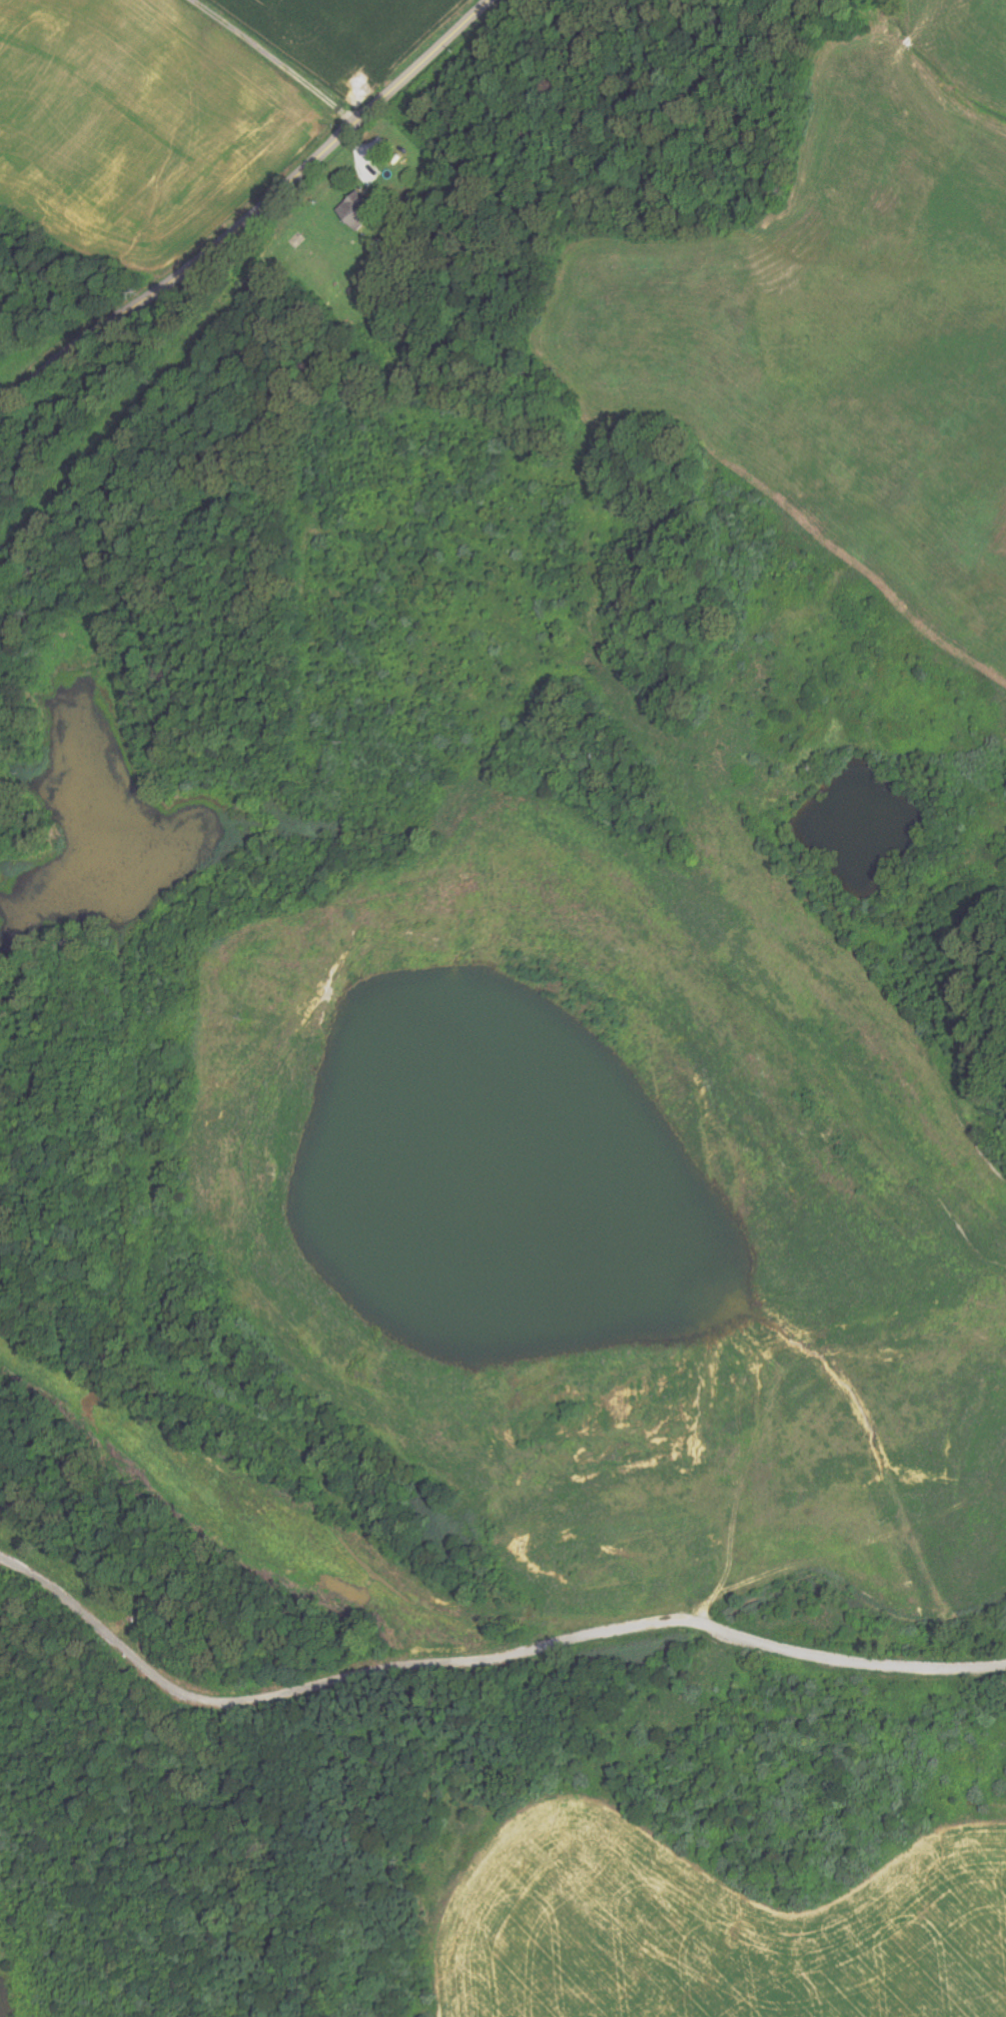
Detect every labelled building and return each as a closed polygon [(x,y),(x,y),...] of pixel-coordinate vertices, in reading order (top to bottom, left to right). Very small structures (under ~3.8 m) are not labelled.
[(362,232),(383,212),(362,190),(342,210),(362,232)]
